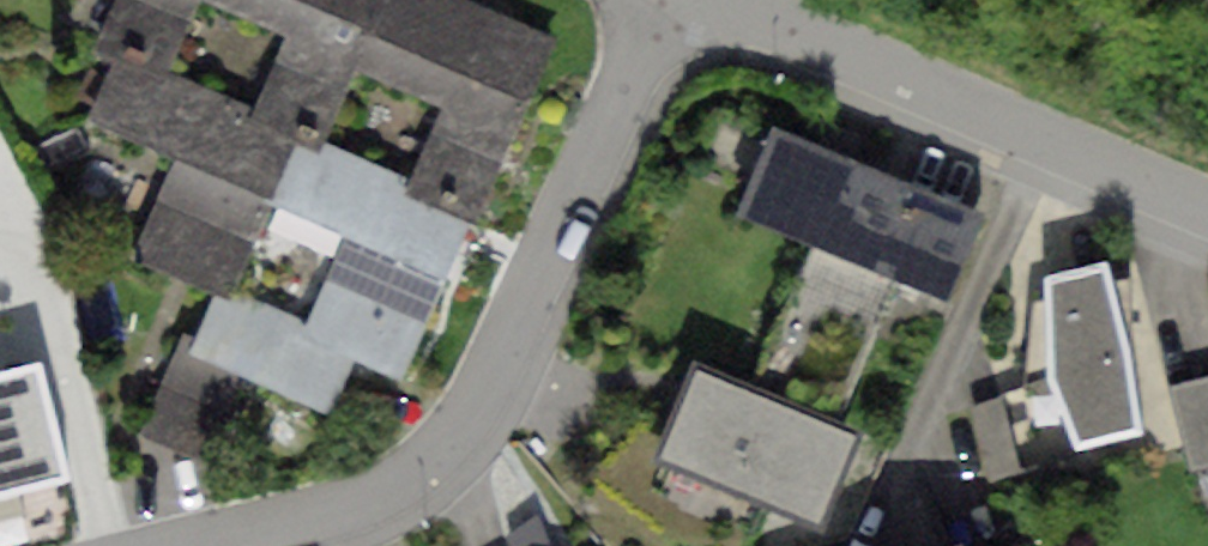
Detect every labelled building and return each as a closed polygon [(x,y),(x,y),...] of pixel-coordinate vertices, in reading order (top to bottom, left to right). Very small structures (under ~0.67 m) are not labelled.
[(91,45),(120,59),(167,80),(199,0),(110,0),(91,45)] [(286,35),(249,118),(300,141),(316,148),(352,69),(383,0),(208,0),(286,35)] [(352,69),(439,108),(404,186),(475,218),(555,43),(461,0),(383,0),(352,69)] [(167,80),(120,59),(91,121),(172,157),(128,252),(213,291),(228,297),(272,203),(300,141),(249,118),(167,80)] [(985,217),(774,127),(735,219),(808,251),(895,288),(946,309),(985,217)] [(300,141),(272,203),(349,236),(308,329),(228,297),(213,291),(190,342),(243,365),(335,405),(354,361),(403,383),(475,218),(404,186),(316,148),(300,141)] [(895,288),(808,251),(751,389),(838,425),(895,288)] [(1110,262),(1045,275),(1044,298),(1033,299),(1023,387),(1046,381),(1079,450),(1142,434),(1110,262)] [(181,338),(140,433),(202,460),(243,365),(190,342),(181,338)] [(70,481),(41,362),(0,372),(0,498),(70,481)] [(696,366),(657,455),(818,524),(856,435),(838,425),(751,389),(696,366)] [(1173,385),(1190,469),(1207,465),(1207,377),(1173,385)] [(1029,402),(970,418),(988,481),(1046,465),(1029,402)]
